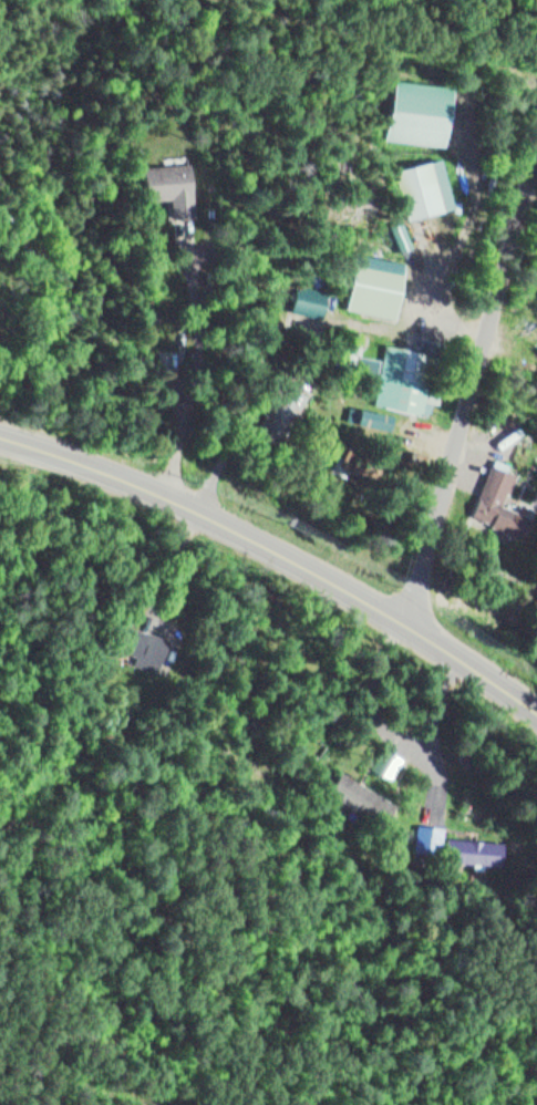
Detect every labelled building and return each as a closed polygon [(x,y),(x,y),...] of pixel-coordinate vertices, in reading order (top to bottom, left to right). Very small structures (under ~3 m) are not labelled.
[(447,145),(451,85),(395,81),(390,141),(447,145)] [(137,163),(190,157),(196,213),(172,215),(168,180),(140,184),(137,163)] [(456,209),(443,159),(396,171),(408,221),(456,209)] [(348,312),(397,319),(405,262),(356,255),(348,312)] [(291,310),(322,317),(328,293),(297,286),(291,310)] [(430,415),(432,403),(435,403),(444,357),(387,346),(376,405),(430,415)] [(379,359),(354,354),(348,384),(373,388),(379,359)] [(287,442),(306,396),(278,384),(259,430),(287,442)] [(532,515),(506,509),(516,473),(488,466),(473,526),(526,539),(532,515)] [(172,638),(115,621),(109,646),(135,654),(137,661),(163,669),(172,638)] [(372,774),(392,785),(406,760),(385,749),(372,774)] [(398,805),(341,773),(328,796),(385,827),(398,805)] [(447,828),(422,828),(422,857),(447,857),(447,828)] [(507,843),(454,838),(452,863),(505,867),(507,843)]
